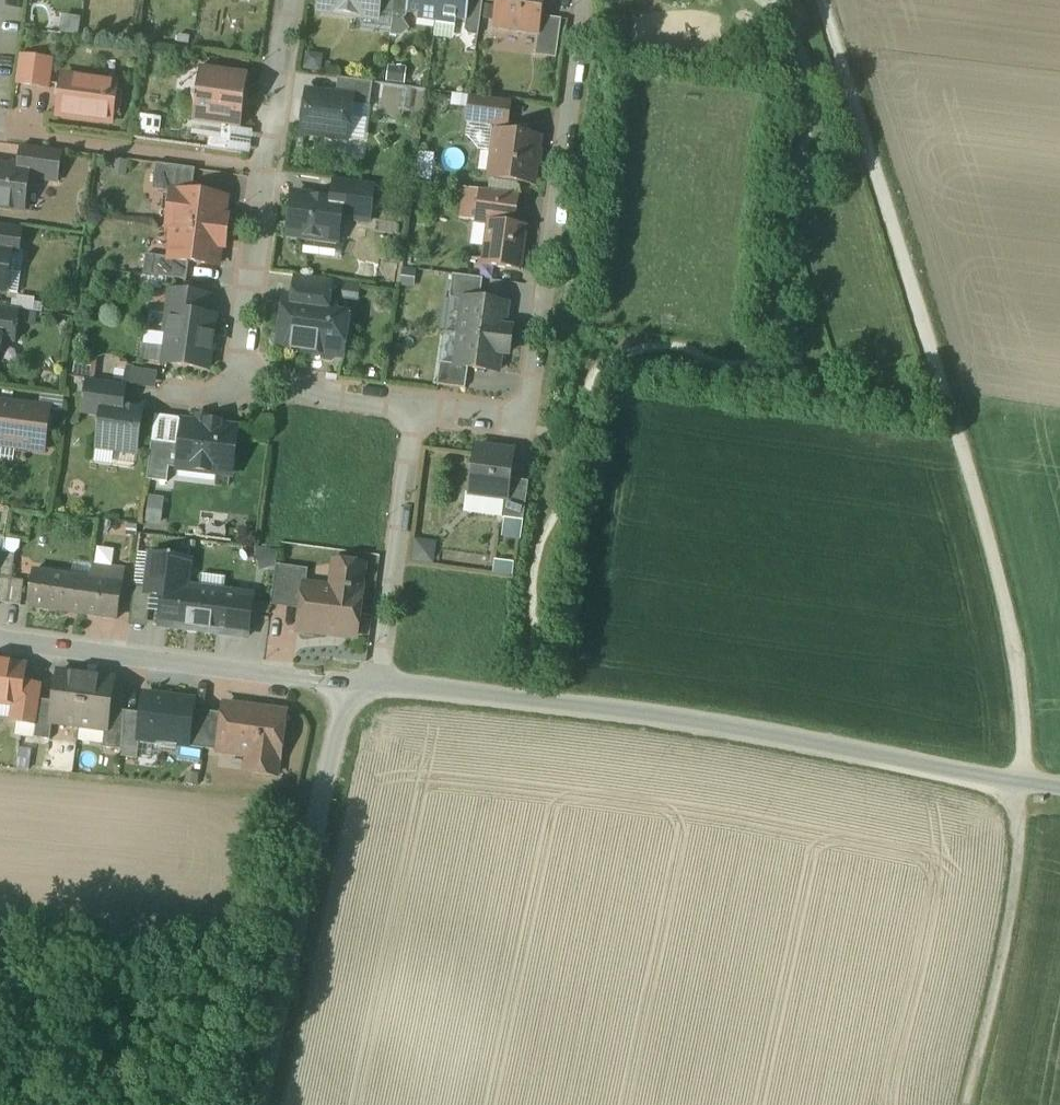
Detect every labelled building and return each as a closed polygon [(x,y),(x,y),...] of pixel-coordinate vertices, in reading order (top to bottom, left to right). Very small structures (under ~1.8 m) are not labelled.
[(320,6),(339,9),(339,14),(358,17),(359,12),(379,14),(379,13),(381,0),(321,0),(320,6)] [(379,13),(394,15),(396,0),(381,0),(379,13)] [(394,15),(393,20),(404,22),(403,21),(407,18),(408,14),(407,14),(409,0),(396,0),(394,15)] [(407,14),(408,14),(418,16),(418,20),(435,23),(436,23),(437,23),(440,0),(409,0),(407,14)] [(437,23),(456,26),(457,21),(467,23),(468,23),(471,0),(440,0),(437,23)] [(468,23),(467,23),(465,32),(469,37),(479,38),(484,0),(471,0),(468,23)] [(493,30),(539,37),(540,37),(543,18),(545,0),(497,0),(493,30)] [(562,21),(543,18),(540,37),(539,37),(536,57),(557,60),(562,21)] [(55,62),(20,58),(16,84),(51,89),(55,62)] [(249,75),(201,68),(193,123),(222,127),(233,128),(241,130),(249,75)] [(117,84),(64,77),(58,116),(112,123),(117,84)] [(374,84),(339,79),(337,97),(354,99),(353,107),(370,109),(374,84)] [(337,97),(308,93),(302,134),(348,141),(353,107),(354,99),(337,97)] [(510,103),(472,98),(469,124),(506,129),(510,103)] [(233,128),(222,127),(220,140),(210,139),(208,149),(229,153),(233,128)] [(241,130),(233,128),(229,153),(250,156),(254,131),(241,130)] [(539,140),(498,134),(491,180),(533,185),(539,140)] [(62,152),(22,147),(20,165),(52,170),(50,182),(58,183),(62,152)] [(416,180),(430,181),(432,156),(417,156),(416,180)] [(0,167),(0,208),(24,211),(28,179),(50,182),(52,170),(20,165),(15,165),(10,168),(0,167)] [(196,170),(157,165),(153,191),(175,194),(175,193),(193,195),(196,170)] [(375,186),(336,180),(333,201),(344,202),(342,220),(370,224),(375,186)] [(481,191),(464,189),(460,220),(477,223),(481,191)] [(520,197),(481,191),(477,223),(489,224),(490,223),(516,226),(520,197)] [(193,195),(175,193),(175,194),(170,225),(175,226),(227,233),(229,219),(224,219),(227,200),(193,195)] [(315,198),(294,196),(288,236),(306,238),(305,242),(321,244),(322,240),(338,242),(342,220),(344,202),(333,201),(326,200),(326,199),(325,199),(325,200),(316,199),(316,198),(315,198)] [(516,226),(490,223),(489,224),(484,267),(521,272),(527,228),(516,226)] [(0,226),(0,248),(12,250),(11,252),(19,252),(22,229),(0,226)] [(227,233),(175,226),(175,229),(171,232),(170,241),(176,249),(175,260),(174,261),(190,263),(218,267),(220,248),(225,248),(227,233)] [(1,293),(3,277),(8,277),(13,273),(14,264),(10,259),(11,252),(12,250),(0,248),(0,293),(1,293)] [(175,260),(155,257),(153,277),(187,281),(190,263),(174,261),(175,260)] [(13,273),(8,277),(3,277),(1,293),(19,295),(22,274),(13,273)] [(484,280),(453,276),(450,300),(466,302),(466,300),(481,302),(484,280)] [(332,282),(298,277),(294,299),(329,304),(332,282)] [(210,298),(170,292),(168,312),(207,317),(210,298)] [(294,299),(289,298),(286,300),(285,305),(282,308),(281,316),(283,320),(282,330),(278,331),(275,336),(274,341),(276,346),(279,349),(323,355),(326,359),(333,360),(337,357),(341,358),(343,356),(347,327),(333,325),(336,305),(329,304),(294,299)] [(481,302),(466,300),(466,302),(461,336),(511,343),(513,330),(504,329),(507,306),(481,302)] [(0,308),(0,327),(3,328),(1,340),(16,342),(20,311),(0,308)] [(207,317),(168,312),(164,336),(169,336),(165,364),(208,370),(216,318),(207,317)] [(164,336),(147,333),(143,361),(165,364),(169,336),(164,336)] [(511,343),(461,336),(457,366),(457,368),(469,369),(498,373),(501,354),(509,356),(511,343)] [(457,366),(441,364),(438,386),(466,390),(469,369),(457,368),(457,366)] [(126,386),(89,381),(86,399),(123,404),(126,386)] [(123,404),(86,399),(85,412),(102,415),(99,443),(112,444),(115,449),(137,452),(143,411),(134,410),(131,414),(122,413),(123,404)] [(0,404),(0,446),(45,452),(50,410),(0,404)] [(184,425),(155,422),(152,442),(181,446),(184,425)] [(207,426),(184,423),(184,425),(181,446),(179,470),(232,476),(237,430),(220,427),(221,425),(208,424),(207,426)] [(152,442),(147,481),(168,484),(170,469),(179,470),(181,446),(152,442)] [(513,453),(477,449),(472,491),(487,493),(487,497),(505,500),(507,500),(510,480),(513,453)] [(530,483),(510,480),(507,500),(505,500),(503,519),(524,522),(530,483)] [(146,526),(161,526),(161,498),(147,498),(146,526)] [(427,544),(416,543),(414,561),(433,564),(434,553),(427,544)] [(67,546),(60,545),(57,562),(65,563),(67,546)] [(3,553),(0,576),(0,578),(12,580),(16,555),(3,553)] [(92,581),(34,572),(29,608),(117,621),(125,571),(94,567),(92,581)] [(307,613),(310,587),(312,572),(276,568),(272,609),(307,613)] [(307,613),(304,632),(357,638),(365,574),(335,570),(332,590),(310,587),(307,613)] [(0,578),(0,604),(8,605),(12,580),(0,578)] [(24,582),(12,580),(8,605),(21,607),(24,582)] [(254,597),(165,585),(160,627),(218,635),(217,641),(235,643),(236,637),(248,638),(254,597)] [(0,664),(0,704),(14,705),(20,706),(23,685),(25,667),(0,664)] [(86,677),(59,674),(55,703),(52,724),(53,724),(80,728),(86,677)] [(114,681),(86,677),(80,728),(106,731),(107,731),(110,710),(114,681)] [(43,687),(23,685),(20,706),(14,705),(11,723),(37,726),(41,701),(43,687)] [(189,748),(194,712),(195,702),(151,696),(149,717),(145,742),(189,748)] [(55,703),(41,701),(37,726),(35,740),(51,742),(53,724),(52,724),(55,703)] [(247,755),(253,712),(241,710),(241,709),(225,707),(224,715),(219,751),(221,752),(247,755)] [(253,712),(247,755),(255,756),(253,773),(277,776),(279,759),(280,759),(286,715),(265,712),(263,710),(257,709),(253,712)] [(122,751),(125,713),(110,710),(107,731),(106,731),(104,749),(122,751)] [(194,712),(189,748),(221,752),(219,751),(224,715),(194,712)] [(144,757),(145,742),(149,717),(125,713),(122,751),(122,754),(144,757)] [(0,737),(0,750),(26,754),(28,741),(0,737)]
